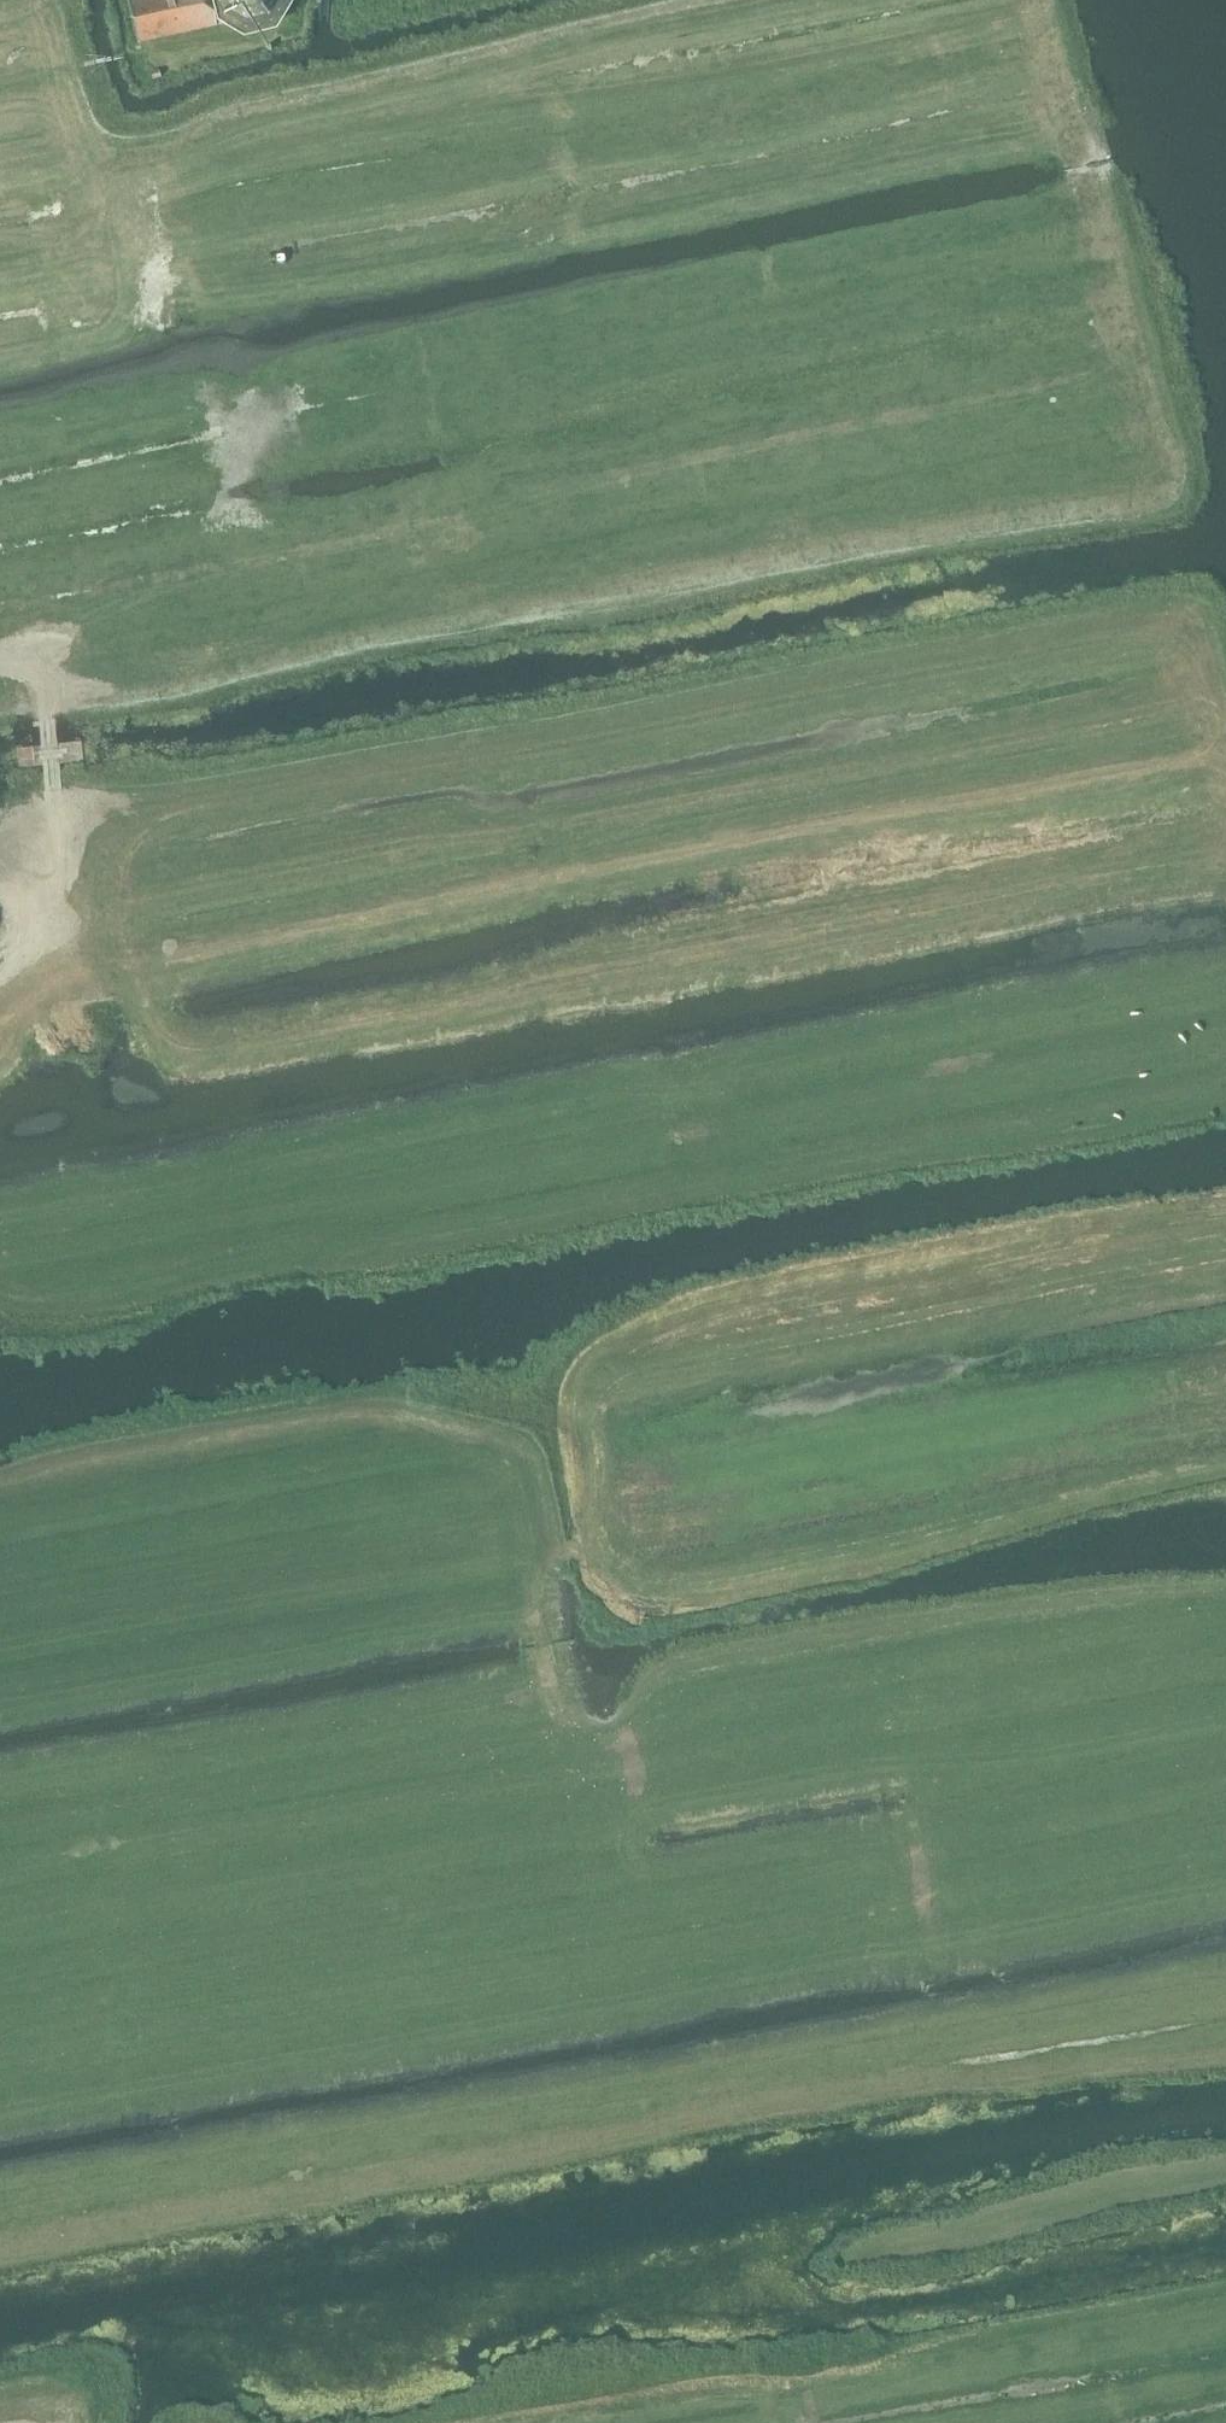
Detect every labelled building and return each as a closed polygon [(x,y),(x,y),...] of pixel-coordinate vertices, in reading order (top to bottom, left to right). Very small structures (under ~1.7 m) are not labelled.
[(138,42),(214,27),(247,22),(266,17),(274,0),(128,0),(138,42)] [(161,77),(159,69),(150,71),(152,79),(161,77)]
